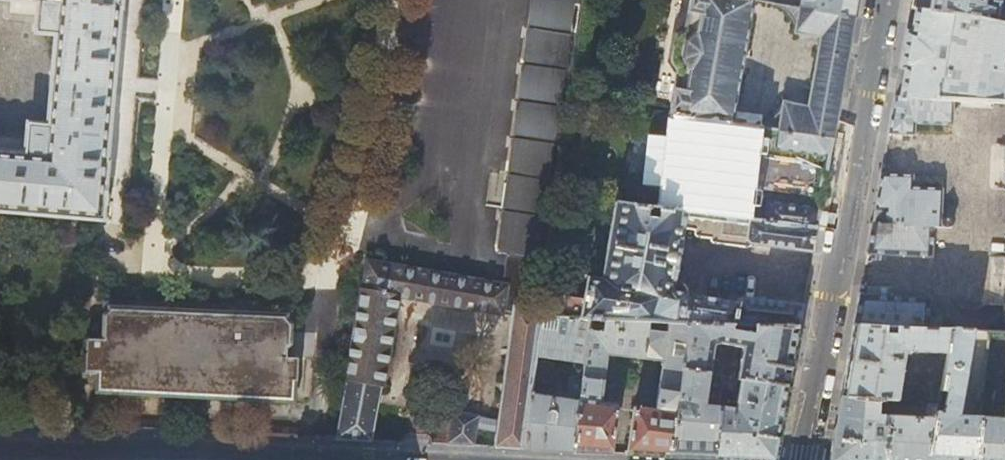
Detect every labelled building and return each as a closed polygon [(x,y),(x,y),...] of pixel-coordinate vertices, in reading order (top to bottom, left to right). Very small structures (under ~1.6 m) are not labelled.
[(40,1),(37,32),(57,34),(51,124),(29,123),(27,154),(0,151),(0,212),(105,220),(109,161),(108,161),(120,8),(121,8),(122,0),(22,0),(40,1)] [(585,0),(533,0),(529,25),(581,31),(585,0)] [(753,0),(690,0),(685,29),(675,35),(670,60),(677,70),(671,107),(669,116),(681,117),(731,123),(753,0)] [(777,2),(854,17),(857,0),(766,0),(777,2)] [(911,7),(996,22),(999,2),(993,1),(993,0),(912,0),(911,7)] [(849,44),(854,17),(777,2),(777,4),(788,11),(792,16),(795,24),(796,28),(796,31),(821,36),(809,105),(783,101),(782,105),(780,110),(773,117),(769,120),(761,123),(750,126),(776,129),(833,137),(838,108),(849,44)] [(1004,68),(1004,59),(1004,24),(996,22),(911,7),(903,47),(894,98),(953,100),(1004,103),(1004,68)] [(543,299),(581,31),(529,25),(497,253),(508,255),(503,285),(493,283),(493,284),(368,261),(362,289),(360,288),(344,381),(347,381),(336,440),(370,442),(380,388),(382,388),(399,298),(513,318),(495,448),(523,449),(530,395),(532,385),(534,369),(536,352),(541,317),(543,299)] [(953,100),(894,98),(888,133),(915,134),(915,123),(953,124),(953,100)] [(750,126),(731,123),(681,117),(678,142),(673,142),(670,143),(665,145),(662,147),(660,149),(657,154),(654,161),(655,168),(655,171),(658,177),(665,183),(668,184),(673,186),(670,209),(686,211),(740,218),(750,126)] [(829,157),(833,137),(776,129),(774,145),(775,149),(777,150),(829,157)] [(876,199),(872,223),(951,227),(951,225),(953,221),(953,219),(952,216),(950,214),(948,213),(945,213),(942,214),(943,189),(914,187),(914,176),(881,174),(876,199)] [(767,203),(765,221),(817,228),(822,199),(790,195),(788,202),(772,200),(770,200),(769,201),(767,203)] [(765,221),(750,219),(740,218),(686,211),(670,209),(616,202),(603,280),(589,278),(585,299),(562,296),(561,302),(543,299),(541,317),(590,319),(683,323),(689,323),(735,325),(799,328),(803,304),(741,297),(738,299),(737,302),(686,295),(687,294),(672,291),(684,227),(695,229),(695,234),(698,236),(711,237),(712,240),(715,242),(748,247),(750,246),(752,245),(752,243),(813,252),(817,228),(765,221)] [(951,228),(951,227),(872,223),(867,253),(933,258),(935,227),(951,228)] [(860,294),(854,325),(941,329),(941,319),(930,318),(931,298),(860,294)] [(100,377),(99,393),(293,402),(294,383),(297,383),(298,361),(286,360),(287,346),(291,346),(297,341),(298,325),(296,323),(297,312),(109,302),(107,338),(90,337),(90,336),(84,341),(83,376),(100,377)] [(575,452),(590,319),(541,317),(536,352),(569,357),(573,366),(571,376),(568,375),(565,392),(559,391),(558,399),(530,395),(523,449),(548,451),(575,452)] [(675,457),(689,323),(683,323),(590,319),(575,452),(611,454),(617,408),(615,404),(614,404),(613,405),(601,403),(607,355),(663,362),(656,410),(638,408),(637,406),(633,409),(627,454),(675,457)] [(689,323),(675,457),(696,458),(715,459),(719,407),(703,405),(708,375),(709,375),(713,346),(720,342),(743,346),(738,378),(789,387),(794,358),(799,328),(735,325),(689,323)] [(941,329),(854,325),(848,360),(841,397),(893,400),(896,400),(904,357),(910,357),(911,351),(947,354),(951,330),(941,329)] [(951,330),(947,354),(938,403),(935,419),(929,459),(978,459),(980,418),(981,418),(982,412),(974,412),(973,418),(957,417),(973,331),(951,330)] [(549,372),(534,369),(532,385),(547,387),(549,372)] [(789,387),(738,378),(722,376),(721,388),(739,391),(736,409),(719,407),(715,459),(739,459),(776,459),(782,425),(789,387)] [(1003,420),(981,418),(980,418),(978,459),(1004,459),(1004,388),(1003,420)] [(841,397),(836,429),(835,434),(830,459),(929,459),(935,419),(878,416),(878,406),(893,407),(893,400),(841,397)] [(473,447),(478,418),(453,412),(448,446),(473,447)]
